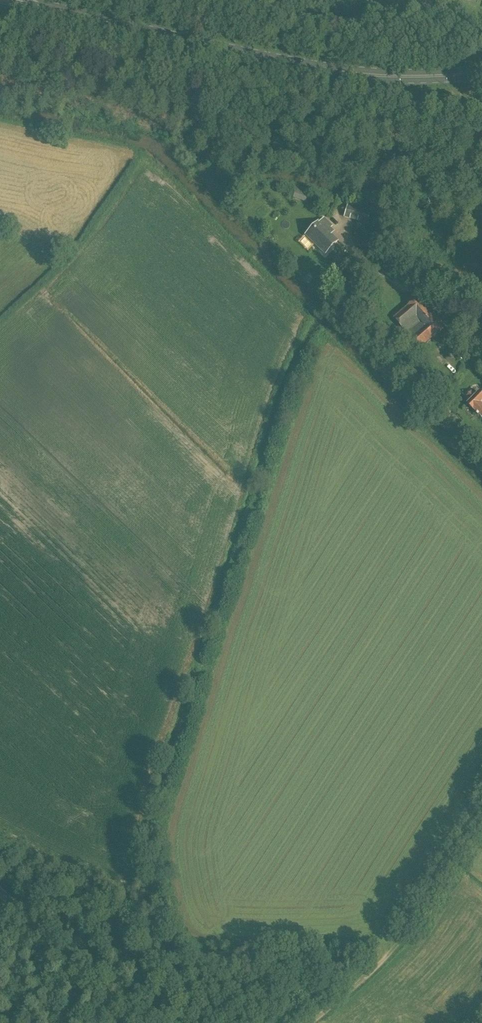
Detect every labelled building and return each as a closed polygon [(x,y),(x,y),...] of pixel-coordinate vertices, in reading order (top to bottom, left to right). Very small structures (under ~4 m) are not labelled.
[(306,196),(302,201),(308,207),(312,203),(306,196)] [(370,211),(361,208),(357,221),(367,224),(370,211)] [(333,231),(330,227),(331,226),(323,219),(319,224),(318,223),(306,235),(325,254),(337,241),(330,235),(333,231)] [(420,348),(443,328),(418,298),(395,318),(420,348)] [(474,390),(465,398),(468,402),(466,404),(473,411),(474,411),(481,419),(481,405),(481,404),(481,403),(481,393),(480,390),(477,393),(474,390)] [(448,415),(454,409),(446,402),(440,408),(448,415)]
